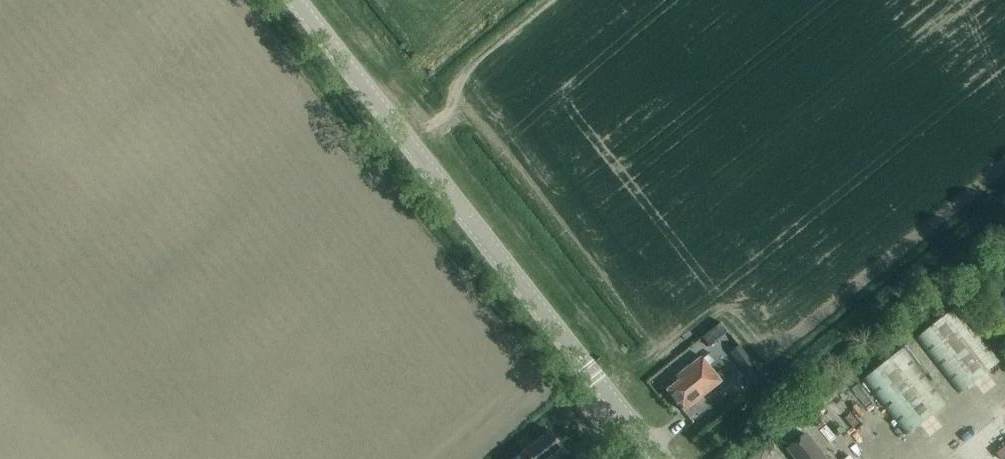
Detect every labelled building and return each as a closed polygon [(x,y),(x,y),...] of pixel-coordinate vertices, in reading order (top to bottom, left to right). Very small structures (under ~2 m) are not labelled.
[(990,309),(1004,329),(1004,297),(990,309)] [(959,393),(1000,361),(988,345),(956,306),(916,338),(947,377),(959,393)] [(720,322),(701,337),(708,346),(727,331),(720,322)] [(906,435),(947,403),(934,387),(902,347),(861,380),(894,419),(906,435)] [(683,411),(698,399),(721,381),(701,355),(675,376),(678,380),(666,390),(683,411)] [(874,439),(883,434),(871,416),(862,422),(874,439)] [(566,450),(550,430),(514,458),(554,458),(566,450)] [(807,434),(802,436),(787,449),(795,458),(826,458),(807,434)]
